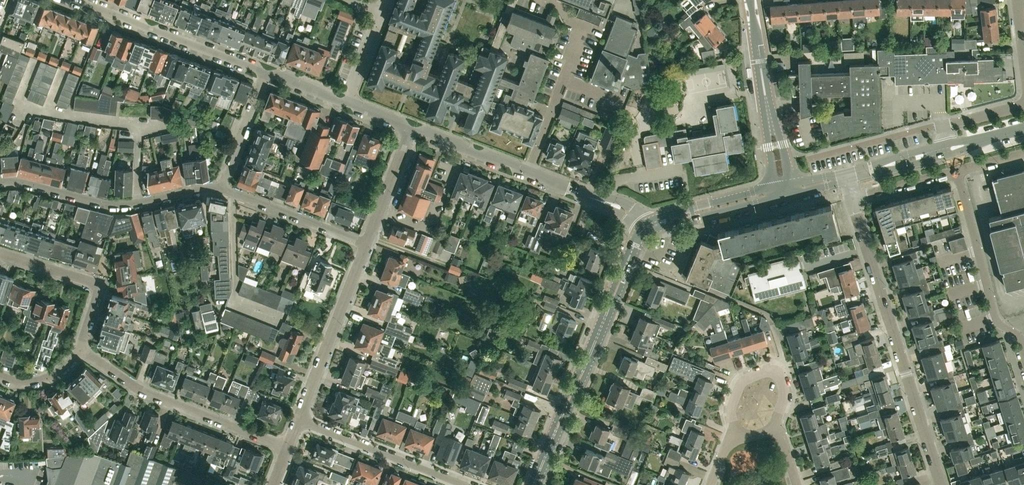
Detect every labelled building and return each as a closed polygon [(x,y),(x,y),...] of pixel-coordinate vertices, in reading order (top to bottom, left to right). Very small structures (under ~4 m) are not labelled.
[(20,20),(21,15),(27,0),(15,0),(10,11),(9,15),(14,17),(14,18),(16,18),(13,27),(17,28),(20,20)] [(33,19),(39,2),(34,0),(27,0),(21,15),(20,20),(25,22),(25,21),(31,24),(32,21),(33,19)] [(148,12),(153,0),(140,0),(137,7),(148,12)] [(160,16),(167,0),(153,0),(148,12),(160,16)] [(160,16),(165,18),(172,20),(179,2),(180,0),(167,0),(160,16)] [(193,8),(194,4),(188,2),(188,0),(182,0),(181,3),(174,22),(186,26),(193,8)] [(322,0),(307,0),(304,8),(317,13),(319,8),(322,0)] [(427,72),(428,67),(431,60),(454,0),(428,0),(425,8),(424,9),(423,9),(422,11),(420,14),(416,13),(411,11),(413,7),(414,3),(415,0),(398,0),(396,5),(390,20),(392,20),(383,42),(382,42),(373,67),(367,82),(382,87),(383,86),(385,80),(404,87),(406,88),(412,90),(432,98),(426,112),(426,113),(441,119),(447,104),(459,108),(460,105),(470,109),(466,120),(461,118),(459,125),(467,128),(467,129),(473,131),(481,134),(484,127),(479,125),(480,122),(483,114),(494,118),(490,126),(532,142),(533,142),(543,116),(532,112),(536,101),(533,99),(549,58),(548,58),(540,55),(532,52),(531,52),(529,60),(526,58),(524,63),(527,64),(519,83),(502,77),(500,76),(508,56),(497,52),(498,47),(506,26),(514,6),(515,4),(516,0),(510,0),(505,12),(503,12),(503,13),(501,17),(500,19),(502,20),(495,39),(492,46),(491,50),(482,47),(470,78),(475,80),(473,85),(468,83),(465,82),(456,78),(464,58),(462,57),(452,53),(449,52),(441,72),(440,77),(435,75),(427,72)] [(578,5),(581,6),(577,15),(584,18),(592,21),(599,24),(603,15),(605,16),(607,17),(608,15),(610,10),(612,11),(614,3),(612,2),(613,0),(564,0),(578,5)] [(694,3),(686,10),(689,15),(698,8),(696,5),(702,0),(691,0),(694,3)] [(784,4),(785,20),(798,19),(797,3),(790,3),(790,0),(783,0),(783,1),(784,4)] [(798,19),(804,19),(805,25),(812,24),(812,18),(810,0),(805,0),(805,2),(797,3),(798,19)] [(812,18),(825,17),(824,1),(817,1),(816,0),(810,0),(812,18)] [(825,17),(838,16),(837,0),(830,0),(824,1),(825,17)] [(838,16),(852,15),(851,0),(837,0),(838,16)] [(852,15),(865,14),(864,0),(851,0),(852,15)] [(865,14),(878,13),(879,17),(887,17),(886,0),(881,0),(881,1),(878,2),(878,0),(864,0),(865,14)] [(897,13),(911,13),(911,0),(897,0),(897,13)] [(911,13),(911,18),(924,18),(924,13),(924,0),(911,0),(911,13)] [(924,13),(938,13),(937,0),(924,0),(924,13)] [(951,13),(951,0),(937,0),(938,13),(951,13)] [(965,0),(951,0),(951,13),(965,13),(965,0)] [(186,26),(196,30),(203,12),(207,3),(202,1),(200,6),(194,4),(193,8),(186,26)] [(227,11),(224,20),(217,38),(228,42),(236,20),(230,18),(232,13),(230,12),(234,2),(231,1),(227,11)] [(33,19),(32,21),(36,23),(36,25),(44,28),(44,26),(48,28),(47,29),(55,33),(56,31),(60,32),(60,34),(67,37),(68,35),(72,37),(71,39),(90,46),(93,42),(99,25),(98,25),(97,24),(95,23),(94,23),(87,21),(86,20),(86,19),(83,18),(82,19),(74,16),(74,15),(71,14),(70,14),(62,11),(62,10),(59,9),(58,9),(52,7),(51,6),(50,5),(47,4),(46,5),(39,2),(33,19)] [(207,3),(203,12),(196,30),(199,31),(206,34),(215,11),(210,9),(211,5),(207,3)] [(785,20),(784,4),(770,5),(772,22),(785,20)] [(557,30),(554,29),(555,26),(554,26),(552,25),(556,16),(549,13),(547,19),(514,6),(506,26),(509,27),(508,30),(514,32),(515,33),(511,44),(525,50),(531,52),(532,52),(540,55),(542,51),(542,50),(546,41),(549,42),(550,39),(553,40),(556,39),(557,36),(558,33),(557,30)] [(982,24),(997,22),(995,6),(980,8),(982,24)] [(217,38),(224,20),(227,11),(217,7),(215,11),(206,34),(217,38)] [(248,25),(250,19),(252,12),(249,11),(244,23),(236,20),(228,42),(229,42),(228,44),(233,46),(234,44),(235,45),(235,44),(239,46),(248,25)] [(699,38),(704,33),(716,24),(706,12),(694,22),(689,15),(679,23),(684,28),(688,25),(699,38)] [(349,23),(352,24),(354,19),(340,14),(339,18),(341,20),(349,23)] [(246,48),(250,50),(257,32),(263,17),(257,15),(253,25),(256,26),(255,28),(248,25),(239,46),(246,49),(246,48)] [(650,71),(650,70),(648,52),(639,53),(637,57),(633,56),(628,54),(638,29),(637,22),(617,15),(609,35),(592,79),(615,88),(617,82),(633,88),(652,86),(652,85),(651,82),(650,72),(650,71)] [(257,53),(260,54),(267,36),(273,22),(274,19),(270,18),(265,29),(268,30),(266,33),(263,32),(261,36),(257,34),(257,32),(250,50),(257,53)] [(340,46),(349,23),(341,20),(331,43),(340,46)] [(271,58),(278,39),(279,38),(273,35),(275,33),(273,32),(277,24),(273,22),(267,36),(260,54),(264,55),(264,56),(271,58)] [(997,22),(982,24),(984,39),(999,37),(997,22)] [(725,35),(716,24),(704,33),(707,37),(704,40),(703,42),(706,46),(709,46),(712,43),(713,44),(725,35)] [(661,37),(652,26),(645,31),(654,43),(661,37)] [(115,55),(117,52),(123,35),(112,30),(104,50),(115,55)] [(24,41),(27,34),(22,31),(19,39),(24,41)] [(278,39),(271,58),(278,61),(280,58),(283,60),(290,43),(293,34),(288,32),(285,41),(278,39)] [(0,54),(0,78),(9,82),(10,78),(12,73),(14,68),(16,62),(18,57),(20,52),(25,41),(24,41),(19,39),(4,34),(0,45),(0,49),(2,49),(0,54)] [(135,39),(134,39),(123,35),(117,52),(115,55),(116,55),(113,61),(112,65),(114,67),(116,62),(118,62),(120,57),(127,60),(128,56),(135,39)] [(295,62),(300,64),(308,44),(310,38),(305,36),(304,39),(298,37),(296,43),(295,42),(288,60),(289,60),(290,62),(293,63),(295,62)] [(854,49),(854,37),(841,38),(842,50),(854,49)] [(135,39),(128,56),(127,60),(133,62),(128,77),(132,78),(145,43),(141,41),(141,42),(140,41),(141,41),(136,39),(136,40),(135,39)] [(976,39),(965,39),(965,48),(976,47),(976,39)] [(142,66),(149,68),(150,65),(156,48),(155,47),(156,46),(151,45),(151,46),(150,45),(145,43),(132,78),(132,79),(138,62),(142,64),(142,66)] [(312,46),(308,44),(300,64),(311,69),(312,71),(315,72),(317,71),(319,71),(322,63),(326,65),(330,55),(329,55),(331,52),(318,47),(317,51),(311,48),(312,46)] [(926,46),(927,52),(895,54),(895,48),(877,49),(878,59),(881,59),(881,65),(878,65),(879,75),(895,74),(895,84),(947,81),(946,60),(946,52),(946,45),(926,46)] [(977,59),(972,59),(955,60),(955,49),(946,50),(946,45),(946,52),(946,60),(947,81),(963,81),(964,85),(971,85),(974,85),(973,80),(994,80),(994,66),(994,58),(977,59)] [(33,55),(35,49),(28,46),(25,52),(33,55)] [(102,48),(94,46),(89,57),(97,60),(102,48)] [(157,48),(156,47),(156,48),(150,65),(149,68),(148,70),(155,73),(154,77),(158,79),(168,52),(157,47),(157,48)] [(716,59),(715,56),(714,49),(701,51),(703,58),(704,61),(716,59)] [(45,60),(47,53),(46,54),(40,51),(37,57),(45,60)] [(171,78),(171,79),(179,56),(168,52),(158,79),(161,81),(163,75),(171,78)] [(864,63),(864,61),(864,52),(844,52),(844,62),(844,63),(848,63),(864,63)] [(56,64),(59,58),(52,55),(49,62),(56,64)] [(180,56),(179,56),(171,79),(169,83),(173,85),(175,80),(182,83),(184,78),(191,60),(180,56)] [(18,57),(16,62),(27,66),(29,61),(18,57)] [(881,59),(878,59),(878,62),(849,63),(850,72),(811,74),(810,61),(798,61),(798,73),(788,75),(793,95),(799,95),(800,102),(800,116),(806,114),(812,113),(811,94),(850,93),(851,112),(844,113),(843,109),(819,116),(823,129),(827,128),(829,137),(861,129),(881,128),(879,75),(878,65),(881,65),(881,59)] [(68,69),(71,63),(63,60),(61,66),(68,69)] [(194,83),(194,82),(201,64),(191,60),(184,78),(182,83),(180,86),(185,87),(186,83),(192,85),(193,82),(194,83)] [(25,72),(27,66),(16,62),(14,68),(25,72)] [(56,73),(58,68),(48,64),(45,69),(56,73)] [(193,82),(192,85),(197,87),(195,92),(200,93),(204,86),(211,68),(201,64),(194,82),(194,83),(193,82)] [(79,74),(83,68),(75,65),(73,71),(79,74)] [(14,68),(12,73),(22,77),(25,72),(14,68)] [(214,106),(215,106),(227,74),(222,72),(223,70),(217,68),(216,70),(215,69),(206,92),(216,96),(215,97),(213,98),(211,103),(215,104),(214,106)] [(45,69),(43,74),(54,78),(56,73),(45,69)] [(69,72),(67,77),(77,81),(79,76),(69,72)] [(20,82),(22,77),(12,73),(10,78),(20,82)] [(43,74),(41,80),(52,84),(54,78),(43,74)] [(239,79),(227,74),(215,106),(219,108),(222,101),(221,100),(222,96),(231,99),(232,97),(239,79)] [(75,87),(77,81),(67,77),(65,83),(75,87)] [(10,78),(9,82),(8,84),(18,88),(20,82),(10,78)] [(235,97),(227,113),(235,116),(238,117),(240,111),(235,109),(239,99),(246,101),(252,84),(246,81),(241,79),(235,97)] [(49,89),(52,84),(41,80),(39,85),(49,89)] [(65,83),(63,88),(73,92),(75,87),(65,83)] [(16,93),(18,88),(8,84),(6,89),(16,93)] [(37,90),(47,94),(49,89),(39,85),(37,90)] [(91,85),(88,95),(97,97),(100,89),(91,85)] [(141,92),(129,87),(124,101),(137,102),(141,92)] [(31,88),(27,99),(32,101),(36,91),(31,88)] [(71,97),(73,92),(63,88),(61,93),(71,97)] [(103,88),(100,94),(111,98),(113,92),(103,88)] [(6,89),(4,94),(14,98),(16,93),(6,89)] [(117,90),(115,89),(112,98),(117,98),(117,97),(124,100),(125,96),(116,93),(117,90)] [(32,101),(38,103),(42,93),(37,91),(36,91),(32,101)] [(275,111),(278,112),(284,96),(271,91),(263,111),(264,112),(261,118),(269,120),(271,115),(274,116),(275,111)] [(47,95),(42,93),(38,103),(43,105),(47,95)] [(61,93),(59,99),(69,103),(71,97),(61,93)] [(12,104),(14,98),(4,94),(2,100),(12,104)] [(278,112),(286,115),(283,122),(286,124),(295,100),(290,98),(291,97),(290,96),(287,94),(286,95),(285,96),(284,96),(278,112)] [(67,108),(69,103),(59,99),(56,104),(67,108)] [(184,102),(176,99),(172,109),(178,111),(184,102)] [(282,135),(296,140),(308,106),(306,105),(307,105),(306,104),(306,103),(305,101),(302,100),(301,101),(300,102),(295,100),(286,124),(284,131),(282,135)] [(5,122),(7,122),(14,106),(4,101),(0,109),(0,119),(5,122)] [(686,128),(646,135),(645,136),(644,137),(644,138),(645,143),(642,143),(647,168),(662,165),(659,146),(672,144),(675,159),(693,156),(696,171),(727,166),(725,150),(743,147),(740,131),(739,125),(737,125),(733,103),(717,106),(719,116),(714,116),(717,132),(702,134),(701,130),(693,131),(694,136),(687,137),(687,134),(686,128)] [(157,105),(157,118),(162,120),(167,107),(162,105),(157,105)] [(305,136),(309,137),(312,129),(314,129),(321,111),(319,110),(319,109),(314,107),(314,108),(308,106),(296,140),(301,142),(301,141),(303,140),(305,136)] [(167,107),(162,120),(168,122),(173,110),(167,107)] [(581,115),(563,108),(559,116),(577,123),(581,115)] [(173,110),(168,122),(173,125),(179,124),(178,111),(173,110)] [(235,116),(227,113),(224,119),(233,122),(235,116)] [(336,138),(341,139),(348,121),(342,119),(341,117),(339,116),(337,117),(335,117),(329,133),(337,136),(336,138)] [(224,119),(221,124),(231,128),(233,122),(224,119)] [(350,150),(353,141),(359,125),(353,123),(353,121),(350,121),(348,121),(341,139),(342,140),(343,139),(348,141),(346,148),(350,150)] [(7,122),(5,122),(2,130),(12,135),(16,127),(7,122)] [(316,130),(314,129),(312,129),(309,137),(300,159),(306,162),(307,164),(310,166),(313,165),(313,164),(319,166),(331,136),(326,134),(329,126),(319,122),(316,130)] [(196,123),(189,124),(191,138),(192,144),(195,143),(196,150),(195,150),(197,159),(195,159),(198,179),(209,177),(206,157),(210,156),(209,151),(201,152),(200,143),(199,137),(197,138),(196,123)] [(219,129),(229,133),(231,128),(221,124),(219,129)] [(620,130),(617,129),(607,125),(600,143),(613,148),(620,130)] [(255,139),(278,148),(280,144),(272,142),(275,134),(259,128),(259,130),(258,129),(256,130),(255,133),(256,135),(257,135),(255,139)] [(800,128),(794,130),(796,137),(802,135),(800,128)] [(599,138),(580,130),(575,143),(577,144),(575,149),(574,148),(570,156),(572,157),(569,166),(576,169),(577,168),(578,168),(578,170),(582,171),(583,170),(586,171),(599,138)] [(51,139),(61,141),(63,134),(53,131),(51,139)] [(354,144),(341,178),(351,181),(355,171),(351,170),(355,160),(371,166),(378,148),(381,149),(384,142),(380,141),(381,139),(380,139),(379,137),(376,136),(374,137),(365,133),(360,147),(354,144)] [(561,161),(565,152),(564,152),(566,146),(562,144),(562,143),(557,141),(558,140),(552,137),(551,142),(551,141),(548,149),(549,149),(546,156),(554,159),(553,161),(559,164),(560,161),(561,161)] [(223,139),(219,148),(225,151),(229,141),(223,139)] [(278,148),(255,139),(253,144),(251,145),(249,148),(250,150),(251,150),(251,151),(266,157),(269,150),(276,153),(278,148)] [(195,143),(192,144),(192,147),(190,147),(191,159),(184,160),(187,181),(198,179),(195,159),(197,159),(195,150),(196,150),(195,143)] [(28,176),(38,179),(43,162),(37,160),(40,149),(41,145),(36,144),(35,148),(28,176)] [(30,147),(27,158),(22,156),(18,172),(19,174),(28,176),(35,148),(30,147)] [(72,162),(65,186),(74,188),(85,150),(81,149),(78,162),(77,164),(72,162)] [(74,188),(85,191),(90,171),(84,169),(88,155),(84,154),(85,150),(74,188)] [(274,160),(266,157),(251,151),(249,155),(247,156),(245,159),(246,161),(247,161),(246,162),(262,168),(265,161),(272,164),(274,160)] [(19,159),(18,153),(1,154),(3,174),(16,173),(19,159)] [(40,179),(51,182),(58,154),(53,153),(50,163),(45,162),(40,179)] [(87,191),(97,194),(107,154),(102,153),(96,176),(91,174),(87,191)] [(66,168),(60,166),(63,155),(58,154),(51,182),(60,184),(62,183),(66,168)] [(106,196),(111,179),(106,178),(111,160),(106,158),(107,154),(97,194),(106,196)] [(436,193),(441,195),(444,187),(426,180),(434,159),(432,158),(421,154),(408,187),(407,187),(407,188),(408,188),(399,210),(425,220),(428,212),(424,211),(430,196),(434,198),(436,193)] [(339,180),(343,171),(330,166),(332,159),(327,156),(324,163),(322,163),(319,172),(339,180)] [(172,185),(182,183),(178,165),(173,166),(170,157),(166,158),(172,185)] [(159,169),(162,187),(172,185),(166,158),(161,159),(163,168),(159,169)] [(243,170),(242,173),(270,184),(272,180),(263,176),(265,171),(246,164),(245,165),(243,165),(242,168),(243,170)] [(142,184),(144,191),(162,187),(159,169),(158,168),(153,169),(153,171),(148,172),(148,170),(149,170),(149,169),(148,169),(149,165),(143,165),(142,184)] [(311,170),(299,165),(297,170),(309,174),(311,170)] [(133,169),(117,169),(116,191),(122,192),(122,194),(130,195),(130,192),(132,192),(133,169)] [(457,182),(452,195),(450,200),(456,202),(460,191),(465,193),(466,193),(470,183),(466,182),(470,172),(464,170),(463,172),(462,172),(457,183),(457,182)] [(988,218),(991,226),(990,226),(1000,268),(1002,268),(1003,272),(1002,272),(1001,272),(1002,273),(1005,286),(1005,287),(1006,287),(1013,285),(1023,282),(1023,170),(997,177),(997,178),(993,179),(992,179),(993,185),(995,191),(997,199),(997,198),(1001,214),(988,218)] [(482,188),(486,179),(470,172),(466,182),(470,183),(466,193),(465,193),(476,197),(480,187),(482,188)] [(254,188),(255,188),(262,191),(264,186),(270,188),(268,194),(273,196),(277,186),(270,184),(242,173),(241,177),(238,177),(237,180),(239,182),(254,188)] [(476,197),(481,199),(477,210),(483,212),(489,195),(489,194),(493,183),(491,183),(492,181),(486,179),(482,188),(480,187),(476,197)] [(299,185),(293,183),(291,188),(290,187),(285,199),(287,200),(288,201),(290,202),(292,202),(298,204),(306,182),(301,180),(299,185)] [(280,197),(285,185),(279,183),(274,195),(280,197)] [(496,207),(503,209),(510,188),(509,186),(506,185),(504,186),(499,184),(494,197),(493,196),(486,213),(484,219),(490,222),(493,216),(496,207)] [(290,187),(285,185),(280,197),(285,199),(290,187)] [(951,187),(942,189),(948,212),(957,210),(951,187)] [(314,210),(320,194),(313,192),(314,190),(308,188),(302,205),(307,207),(307,209),(312,210),(312,209),(314,210)] [(320,194),(314,210),(315,210),(315,212),(318,213),(320,212),(325,214),(334,192),(322,188),(320,194)] [(510,188),(503,209),(509,211),(507,216),(508,216),(506,220),(512,223),(514,218),(519,207),(517,206),(522,192),(517,191),(516,189),(513,188),(511,188),(510,188)] [(936,191),(933,192),(939,214),(948,212),(942,189),(941,189),(936,191)] [(7,202),(13,204),(17,191),(15,190),(10,191),(7,202)] [(930,217),(939,214),(933,192),(933,191),(928,193),(924,194),(930,217)] [(523,208),(530,211),(529,212),(528,216),(530,216),(528,223),(535,225),(539,216),(536,215),(537,214),(542,200),(535,197),(535,196),(532,194),(529,194),(529,195),(527,195),(523,208)] [(919,195),(915,196),(921,219),(930,217),(924,194),(919,195)] [(353,208),(355,202),(338,195),(336,202),(353,208)] [(910,198),(907,198),(910,212),(913,221),(921,219),(915,196),(910,197),(910,198)] [(230,244),(229,244),(229,212),(225,211),(228,201),(211,197),(208,208),(211,209),(211,212),(211,231),(213,240),(213,254),(218,254),(221,278),(214,279),(215,297),(230,297),(232,290),(232,289),(230,244)] [(910,212),(907,198),(902,200),(898,201),(904,223),(913,221),(910,212)] [(195,202),(190,203),(196,228),(198,228),(197,221),(206,219),(202,200),(200,199),(196,200),(195,202)] [(898,201),(893,202),(888,203),(891,212),(895,226),(904,223),(898,201)] [(65,208),(73,210),(74,205),(66,202),(65,208)] [(330,207),(337,210),(336,213),(335,217),(343,220),(343,221),(350,223),(354,212),(339,206),(340,205),(332,202),(330,207)] [(178,209),(181,224),(184,234),(196,232),(196,228),(190,203),(185,204),(183,203),(179,204),(178,206),(178,209)] [(900,240),(895,226),(891,212),(888,203),(875,207),(889,253),(908,248),(905,239),(900,240)] [(0,204),(0,238),(2,238),(8,217),(2,215),(3,210),(4,206),(3,205),(0,204)] [(833,212),(831,204),(801,212),(724,231),(724,232),(718,234),(718,236),(716,236),(710,234),(706,241),(701,239),(699,243),(694,243),(681,275),(685,278),(686,276),(728,293),(740,264),(731,260),(729,251),(821,228),(825,246),(841,242),(833,212)] [(179,224),(181,224),(178,209),(175,209),(174,205),(168,207),(168,206),(164,207),(175,252),(179,251),(177,242),(174,227),(179,226),(179,224)] [(74,219),(86,223),(90,209),(78,206),(74,219)] [(540,222),(535,236),(533,240),(540,243),(543,235),(545,236),(546,234),(550,235),(551,232),(563,236),(564,231),(572,212),(571,209),(565,207),(565,209),(557,206),(555,211),(550,209),(547,218),(548,218),(546,224),(540,222)] [(175,252),(164,207),(162,208),(155,209),(159,229),(161,237),(166,236),(168,244),(169,244),(170,250),(174,249),(174,252),(175,252)] [(86,223),(83,232),(105,240),(113,215),(103,212),(90,209),(86,223)] [(152,212),(152,210),(142,212),(146,230),(147,230),(150,241),(153,240),(154,246),(160,245),(152,212)] [(144,239),(137,213),(126,214),(115,215),(109,235),(130,229),(134,242),(144,239)] [(9,241),(13,243),(21,221),(8,217),(2,238),(9,241)] [(256,245),(265,221),(260,219),(258,223),(252,220),(250,226),(244,223),(239,236),(245,239),(245,240),(256,245)] [(19,244),(25,246),(32,225),(21,221),(13,243),(18,244),(19,244)] [(34,249),(37,250),(46,224),(42,223),(41,223),(34,221),(32,225),(25,246),(35,249),(34,249)] [(46,224),(37,250),(40,251),(50,254),(55,237),(56,233),(47,230),(48,225),(46,224)] [(259,245),(270,250),(279,226),(273,224),(272,228),(266,226),(259,245)] [(407,236),(412,238),(415,232),(403,227),(402,229),(393,225),(391,232),(390,232),(388,235),(389,236),(388,238),(404,244),(407,236)] [(953,234),(962,231),(961,225),(952,228),(953,234)] [(279,226),(270,250),(281,254),(289,234),(283,232),(285,228),(279,226)] [(952,228),(934,233),(936,239),(953,234),(952,228)] [(96,269),(105,240),(83,232),(79,245),(73,261),(96,269)] [(533,240),(535,236),(529,233),(525,245),(531,247),(533,240)] [(422,234),(416,248),(426,252),(431,237),(422,234)] [(209,244),(207,236),(198,238),(200,246),(209,244)] [(576,249),(580,239),(574,236),(570,247),(576,249)] [(967,248),(964,238),(964,236),(949,240),(952,252),(967,248)] [(66,241),(55,237),(50,254),(51,256),(54,257),(56,256),(61,258),(66,241)] [(73,262),(73,261),(79,245),(74,244),(75,239),(68,237),(67,241),(66,241),(61,258),(62,258),(63,260),(65,261),(68,260),(73,262)] [(282,259),(293,263),(302,239),(297,237),(295,241),(290,239),(282,259)] [(302,239),(293,263),(305,267),(313,248),(307,245),(308,241),(302,239)] [(441,253),(445,242),(437,239),(433,250),(441,253)] [(603,261),(605,256),(603,255),(604,251),(592,246),(589,252),(591,253),(586,265),(590,266),(589,269),(594,272),(596,269),(597,269),(600,260),(603,261)] [(117,268),(119,278),(118,278),(118,280),(117,281),(118,285),(119,285),(119,287),(124,286),(125,293),(134,292),(134,293),(140,292),(140,291),(145,290),(144,282),(142,281),(140,281),(139,276),(136,274),(135,266),(140,265),(138,250),(116,253),(117,260),(116,260),(116,261),(114,263),(115,266),(117,268)] [(893,269),(895,274),(916,268),(913,258),(917,257),(915,251),(900,256),(902,261),(892,264),(894,269),(893,269)] [(386,264),(385,267),(401,273),(401,272),(400,272),(402,266),(404,267),(408,256),(401,253),(399,259),(390,255),(389,259),(387,258),(385,264),(386,264)] [(754,300),(805,287),(798,261),(786,264),(784,259),(764,265),(765,269),(748,274),(748,275),(744,277),(746,284),(750,283),(754,300)] [(318,278),(323,280),(321,285),(328,287),(330,283),(333,276),(329,275),(330,274),(328,274),(332,266),(320,261),(319,264),(316,263),(314,268),(312,268),(310,274),(306,283),(315,286),(318,278)] [(239,277),(243,281),(249,268),(239,264),(239,277)] [(461,269),(451,265),(449,271),(459,275),(461,269)] [(819,278),(826,275),(831,274),(834,285),(842,283),(855,279),(852,267),(839,271),(837,265),(817,271),(819,278)] [(208,266),(201,266),(202,280),(210,279),(208,266)] [(389,283),(389,282),(397,284),(405,287),(409,275),(401,272),(401,273),(385,267),(380,280),(389,283)] [(925,276),(919,278),(916,268),(895,274),(897,280),(899,285),(917,279),(919,284),(926,282),(925,276)] [(534,272),(531,279),(542,283),(544,276),(534,272)] [(6,304),(14,278),(0,273),(0,302),(6,304)] [(573,287),(587,293),(589,287),(592,288),(594,282),(592,282),(592,280),(581,276),(575,274),(572,281),(563,277),(562,279),(570,282),(568,286),(573,287)] [(567,289),(568,286),(559,282),(544,276),(542,283),(559,290),(560,287),(566,289),(567,289)] [(831,292),(843,288),(846,295),(859,291),(855,279),(842,283),(834,285),(830,287),(831,292)] [(249,283),(243,281),(238,294),(244,296),(249,283)] [(655,281),(646,301),(657,306),(662,308),(667,296),(677,300),(684,304),(690,292),(682,289),(681,289),(663,282),(662,284),(655,281)] [(903,300),(905,305),(925,299),(923,293),(929,292),(926,282),(919,284),(910,287),(911,292),(902,295),(903,300)] [(254,285),(249,283),(244,296),(249,298),(254,285)] [(13,287),(9,297),(8,303),(19,306),(19,305),(26,307),(25,312),(30,314),(32,305),(36,294),(32,293),(33,290),(17,285),(16,288),(13,287)] [(260,287),(256,286),(254,285),(249,298),(255,300),(260,287)] [(573,287),(568,286),(567,289),(566,289),(565,290),(573,294),(570,302),(571,302),(571,304),(575,306),(576,304),(582,306),(587,293),(573,287)] [(261,302),(266,290),(260,287),(255,300),(261,302)] [(407,287),(405,293),(418,298),(420,293),(407,287)] [(373,299),(373,300),(394,308),(399,294),(390,291),(388,291),(387,293),(377,289),(375,293),(374,293),(372,297),(373,299)] [(271,292),(268,290),(266,290),(261,302),(266,305),(271,292)] [(271,307),(277,294),(271,292),(266,305),(271,307)] [(713,303),(714,303),(716,297),(705,292),(703,299),(713,303)] [(419,305),(421,299),(418,298),(405,293),(403,298),(419,305)] [(112,300),(109,308),(132,315),(135,305),(151,310),(153,306),(142,302),(141,304),(112,294),(111,300),(112,300)] [(277,294),(271,307),(277,309),(282,296),(277,294)] [(282,296),(277,309),(283,311),(288,298),(282,296)] [(842,302),(835,304),(838,316),(851,312),(853,318),(866,314),(863,302),(850,307),(849,305),(847,306),(845,297),(840,299),(842,302)] [(288,298),(283,311),(289,313),(294,300),(288,298)] [(713,303),(713,304),(714,305),(716,311),(730,306),(729,302),(719,298),(714,303),(713,303)] [(40,317),(48,319),(53,304),(54,302),(43,299),(41,302),(38,301),(35,312),(31,311),(25,328),(35,332),(40,317)] [(927,305),(925,299),(905,305),(906,311),(907,311),(908,316),(918,313),(919,318),(934,313),(931,303),(927,305)] [(389,320),(387,325),(408,333),(410,328),(395,322),(397,316),(391,314),(394,308),(373,300),(372,301),(370,302),(369,306),(370,307),(368,312),(379,316),(378,318),(385,321),(386,318),(389,320)] [(544,300),(542,307),(553,312),(556,305),(544,300)] [(217,331),(211,306),(210,302),(200,305),(201,308),(205,325),(207,333),(217,331)] [(54,321),(52,329),(57,331),(59,331),(60,331),(62,330),(64,325),(67,315),(68,315),(69,310),(69,309),(67,308),(68,306),(63,304),(62,306),(60,306),(53,304),(48,319),(54,321)] [(713,304),(696,322),(704,329),(712,321),(714,318),(718,317),(716,311),(714,305),(713,304)] [(129,322),(132,315),(109,308),(107,316),(106,315),(104,320),(133,329),(135,323),(129,322)] [(205,325),(201,308),(191,310),(195,328),(205,325)] [(225,308),(220,321),(225,323),(230,310),(225,308)] [(236,312),(230,310),(225,323),(231,325),(236,312)] [(570,335),(573,328),(574,328),(576,323),(575,322),(576,321),(569,318),(570,315),(557,310),(555,316),(553,315),(546,331),(555,334),(557,331),(564,333),(564,332),(570,335)] [(236,312),(231,325),(236,327),(241,314),(236,312)] [(919,318),(921,323),(911,326),(913,331),(912,331),(914,336),(935,330),(933,324),(937,323),(934,313),(919,318)] [(241,314),(236,327),(241,330),(246,316),(241,314)] [(857,330),(870,326),(866,314),(853,318),(841,322),(842,326),(849,324),(850,326),(855,324),(857,330)] [(641,316),(635,328),(641,331),(642,329),(656,335),(660,325),(663,326),(671,330),(674,323),(653,315),(651,320),(641,316)] [(821,317),(825,327),(834,324),(832,319),(828,320),(827,315),(821,317)] [(241,330),(247,332),(252,319),(246,316),(241,330)] [(751,333),(755,347),(767,343),(763,331),(771,328),(769,323),(768,321),(767,320),(766,319),(765,318),(764,317),(762,316),(758,331),(751,333)] [(720,317),(718,317),(714,318),(712,321),(715,325),(717,332),(724,330),(720,317)] [(811,317),(787,324),(789,331),(814,324),(811,317)] [(947,320),(949,326),(957,324),(955,317),(947,320)] [(247,332),(252,334),(257,321),(252,319),(247,332)] [(742,320),(746,335),(739,337),(744,351),(755,347),(751,333),(746,319),(742,320)] [(252,334),(257,336),(262,323),(257,321),(252,334)] [(283,321),(283,322),(279,330),(285,332),(286,330),(290,331),(293,325),(283,321)] [(131,331),(105,322),(104,323),(103,323),(101,330),(102,330),(102,332),(99,342),(104,344),(103,347),(116,351),(117,348),(131,352),(133,343),(128,342),(131,331)] [(378,326),(378,327),(377,327),(364,322),(362,328),(360,328),(359,331),(360,332),(359,334),(383,343),(386,335),(382,333),(384,328),(378,326)] [(257,336),(262,338),(267,325),(262,323),(257,336)] [(262,338),(268,340),(273,327),(267,325),(262,338)] [(410,334),(408,333),(387,325),(385,332),(408,340),(410,334)] [(278,329),(273,327),(268,340),(273,342),(278,329)] [(649,355),(648,356),(657,360),(660,354),(651,350),(654,342),(653,341),(656,335),(642,329),(641,331),(635,328),(635,329),(634,330),(633,333),(633,335),(631,340),(640,344),(637,350),(648,354),(649,355)] [(53,348),(57,331),(52,329),(51,329),(47,340),(44,339),(42,345),(37,363),(47,366),(53,348)] [(180,333),(179,332),(171,329),(168,337),(178,340),(180,333)] [(725,329),(724,330),(732,355),(744,351),(739,337),(728,340),(725,329)] [(805,329),(801,330),(787,334),(791,346),(817,338),(809,340),(805,329)] [(287,360),(291,361),(295,352),(296,352),(303,334),(292,330),(289,339),(285,338),(283,338),(281,338),(279,340),(279,343),(280,345),(282,346),(283,347),(279,357),(287,360)] [(724,330),(717,332),(710,334),(714,346),(710,347),(714,360),(732,355),(724,330)] [(916,342),(918,347),(936,341),(937,346),(944,344),(942,339),(938,340),(935,330),(914,336),(916,342)] [(843,340),(857,336),(856,332),(854,331),(841,335),(843,340)] [(392,346),(383,343),(359,334),(359,335),(358,335),(357,338),(357,340),(355,345),(368,350),(368,351),(374,354),(372,358),(388,364),(399,368),(396,367),(398,360),(388,356),(392,346)] [(836,336),(828,338),(830,344),(838,341),(836,336)] [(858,356),(878,350),(874,337),(860,341),(858,340),(857,336),(843,340),(845,348),(855,345),(858,356)] [(806,348),(811,347),(812,347),(819,345),(817,338),(791,346),(794,359),(808,355),(806,348)] [(962,339),(955,341),(958,349),(965,347),(964,343),(962,339)] [(541,345),(537,343),(529,340),(526,346),(538,351),(534,363),(538,364),(555,371),(558,365),(559,365),(561,361),(560,360),(561,358),(547,353),(548,350),(540,347),(541,345)] [(1001,343),(1000,343),(999,340),(982,345),(985,356),(1003,350),(1001,343)] [(156,350),(156,348),(145,344),(140,358),(151,362),(156,350)] [(945,350),(944,344),(937,346),(939,351),(921,357),(922,361),(922,362),(924,367),(944,361),(941,351),(945,350)] [(949,360),(956,359),(954,348),(947,350),(949,360)] [(16,353),(4,349),(0,361),(0,362),(12,366),(12,365),(15,357),(16,353)] [(972,360),(969,349),(963,351),(967,361),(972,360)] [(155,382),(162,385),(169,367),(163,365),(167,355),(156,350),(151,362),(158,365),(152,380),(156,381),(155,382)] [(872,365),(881,362),(878,350),(858,356),(845,360),(846,365),(853,363),(861,361),(861,362),(866,360),(868,365),(864,367),(862,368),(864,374),(868,373),(868,372),(874,371),(872,365)] [(985,356),(988,366),(1006,361),(1005,358),(1005,357),(1003,350),(985,356)] [(274,386),(272,392),(279,394),(281,389),(282,389),(282,391),(286,393),(289,384),(292,385),(295,379),(283,374),(285,369),(280,367),(280,366),(272,363),(275,356),(263,351),(260,359),(268,362),(266,366),(278,371),(275,379),(276,380),(274,386)] [(240,367),(250,367),(250,356),(240,356),(240,367)] [(346,368),(360,373),(363,366),(367,368),(369,363),(351,356),(346,368)] [(645,362),(638,359),(632,356),(631,358),(624,356),(619,369),(632,375),(632,374),(643,379),(645,373),(652,376),(654,369),(658,371),(656,377),(662,379),(665,371),(668,364),(657,360),(648,356),(647,356),(645,362)] [(694,387),(707,392),(707,391),(709,392),(711,386),(710,386),(712,381),(704,378),(708,370),(677,357),(673,367),(681,370),(682,369),(692,373),(695,372),(698,376),(694,387)] [(385,372),(388,364),(372,358),(370,365),(385,372)] [(822,365),(820,359),(814,360),(809,362),(811,369),(799,372),(803,385),(823,379),(819,366),(822,365)] [(169,367),(162,385),(169,387),(169,386),(173,388),(178,373),(179,373),(180,371),(181,369),(185,370),(187,364),(184,362),(178,360),(175,369),(169,367)] [(947,371),(944,361),(924,367),(926,373),(927,377),(937,374),(939,379),(953,375),(951,370),(947,371)] [(1006,361),(988,366),(991,376),(1010,371),(1007,364),(1006,361)] [(191,395),(192,395),(197,381),(198,381),(199,377),(199,376),(192,374),(195,367),(187,364),(185,370),(188,372),(185,377),(180,390),(186,393),(186,394),(191,396),(191,395)] [(533,376),(535,378),(536,378),(533,386),(534,386),(534,387),(539,389),(539,388),(547,392),(555,371),(538,364),(533,376)] [(93,391),(96,395),(103,389),(99,385),(103,381),(102,381),(106,377),(100,373),(97,376),(87,366),(83,370),(84,371),(78,376),(93,391)] [(495,378),(498,372),(483,366),(479,373),(495,378)] [(366,375),(360,373),(346,368),(342,380),(361,387),(366,375)] [(1013,381),(1012,381),(1011,378),(1012,378),(1010,371),(991,376),(995,387),(1013,381)] [(211,381),(214,382),(217,376),(210,373),(207,379),(199,376),(199,377),(198,381),(197,381),(192,395),(194,396),(193,397),(198,399),(199,398),(205,400),(210,386),(209,386),(211,381)] [(475,397),(485,377),(475,373),(465,392),(475,397)] [(866,387),(874,384),(875,390),(889,386),(885,374),(870,378),(868,373),(864,374),(856,377),(857,383),(864,381),(866,387)] [(823,379),(803,385),(807,398),(826,392),(824,388),(839,383),(839,382),(842,382),(839,374),(823,379)] [(931,393),(933,398),(954,392),(951,382),(955,381),(953,375),(939,379),(941,385),(931,388),(932,392),(931,393)] [(96,395),(93,391),(78,376),(72,382),(71,381),(67,385),(77,395),(73,399),(75,401),(78,405),(82,400),(82,401),(86,397),(90,402),(96,395)] [(508,384),(525,391),(527,383),(510,377),(508,384)] [(639,403),(641,399),(642,396),(648,398),(653,400),(656,392),(643,386),(639,394),(628,390),(629,387),(614,381),(613,383),(612,383),(611,387),(607,398),(623,405),(624,402),(633,406),(635,401),(639,403)] [(995,387),(998,397),(1016,392),(1014,389),(1015,388),(1013,381),(995,387)] [(249,387),(249,386),(241,383),(237,393),(245,396),(241,407),(247,410),(252,397),(256,399),(257,396),(264,399),(260,409),(261,410),(258,416),(266,419),(267,417),(276,420),(277,420),(278,420),(279,419),(280,418),(281,418),(281,417),(281,416),(281,415),(280,414),(279,413),(278,412),(281,406),(269,401),(272,396),(249,387)] [(889,386),(875,390),(875,391),(864,394),(865,399),(873,397),(875,404),(866,406),(868,412),(878,409),(879,409),(877,403),(893,398),(889,386)] [(680,387),(678,394),(702,404),(707,392),(694,387),(692,392),(680,387)] [(221,406),(222,407),(228,393),(215,388),(210,402),(216,404),(216,405),(221,407),(221,406)] [(513,413),(517,415),(518,415),(535,422),(540,410),(523,403),(518,401),(521,394),(507,388),(504,396),(513,400),(511,405),(516,407),(513,413)] [(985,391),(987,398),(997,394),(995,388),(985,391)] [(383,400),(386,394),(373,389),(370,395),(375,397),(383,400)] [(56,414),(59,412),(63,418),(71,413),(68,407),(70,405),(75,411),(78,415),(76,416),(81,424),(80,426),(83,429),(85,430),(89,436),(95,431),(80,408),(78,405),(75,401),(74,402),(67,391),(65,393),(63,390),(58,393),(57,392),(55,393),(55,391),(53,392),(51,393),(50,394),(51,395),(50,396),(54,403),(50,406),(56,414)] [(359,398),(355,396),(339,390),(339,392),(338,391),(337,392),(336,392),(335,393),(335,394),(335,395),(336,396),(337,397),(335,401),(334,401),(333,401),(366,414),(368,409),(361,406),(359,411),(355,409),(359,398)] [(454,391),(452,398),(468,405),(469,403),(478,407),(480,401),(454,391)] [(698,415),(702,404),(678,394),(671,391),(668,398),(675,401),(687,405),(685,410),(698,415)] [(982,391),(976,393),(980,403),(985,401),(982,391)] [(840,399),(838,392),(826,396),(828,403),(840,399)] [(935,404),(937,408),(955,403),(956,408),(963,406),(961,401),(957,402),(954,392),(933,398),(935,404)] [(228,393),(222,407),(224,407),(224,408),(228,410),(229,409),(235,411),(240,398),(228,393)] [(851,403),(859,400),(857,394),(849,396),(851,403)] [(1018,398),(1016,395),(999,400),(993,402),(995,408),(1001,406),(1002,411),(1020,405),(1018,398)] [(9,417),(15,402),(14,401),(13,399),(11,398),(9,399),(3,397),(0,405),(0,419),(1,420),(3,415),(9,417)] [(373,404),(383,408),(385,404),(386,401),(383,400),(375,397),(373,404)] [(366,414),(333,401),(331,408),(330,407),(329,408),(328,408),(328,409),(327,410),(327,411),(328,412),(329,413),(337,415),(336,417),(350,423),(352,416),(357,418),(358,416),(364,419),(366,414)] [(385,404),(383,408),(380,415),(383,417),(377,433),(382,435),(383,436),(386,437),(387,437),(389,437),(396,418),(389,416),(388,418),(387,418),(389,413),(387,412),(389,406),(385,404)] [(800,416),(804,428),(824,422),(821,414),(826,412),(824,404),(812,408),(813,412),(800,416)] [(970,413),(976,412),(975,404),(968,405),(970,413)] [(1021,409),(1020,406),(1020,405),(1002,411),(1005,421),(1023,416),(1021,409)] [(964,412),(963,406),(956,408),(958,413),(940,419),(941,423),(941,424),(943,429),(963,423),(960,413),(964,412)] [(880,428),(900,422),(896,410),(880,415),(879,409),(878,409),(868,412),(868,413),(857,416),(859,422),(877,416),(880,428)] [(144,441),(148,442),(151,443),(158,424),(155,423),(159,414),(152,412),(152,410),(150,410),(148,410),(146,410),(140,425),(149,428),(144,441)] [(399,410),(396,418),(389,437),(390,439),(393,440),(394,439),(400,441),(406,425),(402,424),(404,420),(410,422),(413,415),(399,410)] [(125,441),(135,415),(126,411),(122,421),(115,419),(111,429),(108,427),(106,431),(105,433),(109,435),(107,441),(106,442),(122,448),(125,441)] [(38,425),(40,425),(39,416),(30,416),(30,415),(28,415),(28,413),(21,414),(21,416),(19,416),(19,426),(21,426),(22,435),(33,434),(33,440),(38,440),(38,438),(41,438),(40,431),(38,431),(38,425)] [(415,447),(416,448),(423,432),(426,424),(417,420),(418,417),(413,415),(410,422),(408,426),(411,427),(405,443),(410,445),(411,447),(414,448),(415,447)] [(513,427),(514,428),(530,434),(535,422),(518,415),(517,415),(515,422),(513,427)] [(1023,416),(1005,421),(1009,431),(1023,427),(1023,418),(1023,416)] [(379,419),(373,417),(369,427),(375,430),(379,419)] [(443,420),(438,418),(433,431),(438,433),(443,420)] [(680,438),(699,446),(704,434),(699,432),(700,428),(693,425),(696,419),(692,418),(691,420),(686,418),(681,430),(689,433),(686,440),(680,438)] [(506,432),(509,425),(494,419),(491,426),(506,432)] [(96,420),(91,424),(96,429),(100,425),(96,420)] [(167,447),(169,446),(173,436),(180,438),(185,424),(179,422),(173,420),(169,429),(166,428),(160,444),(167,447)] [(437,440),(442,442),(437,456),(453,462),(461,441),(449,436),(452,429),(449,428),(451,423),(444,420),(437,440)] [(824,422),(804,428),(808,441),(834,432),(829,434),(825,422),(824,422)] [(900,422),(880,428),(874,430),(876,435),(883,433),(884,435),(889,433),(891,439),(904,435),(900,422)] [(612,443),(605,440),(609,428),(597,423),(594,430),(592,429),(589,438),(593,440),(594,438),(597,439),(594,445),(609,451),(612,443)] [(966,433),(963,423),(943,429),(945,435),(946,439),(964,434),(966,439),(972,437),(970,432),(966,433)] [(191,445),(191,444),(197,429),(185,424),(180,438),(186,441),(182,451),(187,453),(191,445)] [(626,439),(629,430),(614,424),(611,430),(613,431),(612,433),(626,439)] [(990,426),(984,428),(986,433),(987,438),(990,438),(996,436),(993,425),(990,426)] [(1009,431),(1012,442),(1023,438),(1023,427),(1009,431)] [(209,433),(197,429),(191,444),(191,445),(187,453),(193,456),(197,445),(204,448),(209,433)] [(433,436),(423,432),(416,448),(417,448),(418,449),(421,451),(422,450),(427,452),(433,436)] [(808,441),(812,453),(826,448),(841,443),(830,447),(828,438),(830,438),(831,439),(836,437),(834,432),(808,441)] [(211,462),(215,453),(221,438),(209,433),(204,448),(210,450),(209,452),(211,453),(211,455),(208,454),(206,460),(211,462)] [(850,434),(843,436),(845,443),(852,440),(850,434)] [(471,469),(472,469),(478,452),(470,449),(474,440),(468,437),(464,447),(466,447),(464,454),(465,454),(460,465),(465,467),(466,468),(470,470),(471,469)] [(974,443),(972,437),(966,439),(968,444),(950,450),(951,454),(952,461),(973,454),(970,444),(974,443)] [(221,438),(215,453),(211,462),(217,464),(219,458),(217,457),(217,455),(220,456),(221,454),(227,457),(225,464),(227,465),(233,449),(231,448),(233,443),(231,442),(221,438)] [(683,453),(694,458),(699,446),(680,438),(679,441),(679,444),(676,450),(670,448),(667,455),(680,461),(683,453)] [(89,440),(91,451),(97,453),(99,446),(98,443),(89,440)] [(515,441),(511,452),(500,480),(504,481),(504,483),(508,484),(509,484),(510,484),(514,474),(516,474),(518,470),(516,469),(517,467),(511,465),(517,450),(523,452),(525,445),(515,441)] [(891,441),(885,443),(875,446),(876,450),(892,445),(891,441)] [(156,446),(151,443),(148,442),(143,455),(152,458),(156,446)] [(841,443),(826,448),(812,453),(816,465),(823,463),(823,466),(829,464),(830,468),(840,465),(838,460),(830,463),(829,461),(828,455),(834,453),(834,452),(845,448),(844,443),(841,443)] [(352,468),(356,458),(343,453),(343,454),(337,451),(338,450),(332,447),(331,449),(317,444),(315,448),(314,448),(313,449),(311,453),(312,453),(312,454),(313,455),(321,459),(321,460),(320,461),(332,465),(334,462),(352,468)] [(635,445),(625,449),(628,457),(638,453),(635,445)] [(908,447),(903,448),(894,451),(892,445),(876,450),(870,452),(872,458),(888,453),(892,464),(886,467),(894,464),(898,463),(912,459),(908,447)] [(48,455),(48,456),(68,454),(65,446),(47,446),(48,455)] [(262,454),(245,448),(245,447),(242,446),(240,452),(233,449),(227,465),(223,477),(238,483),(239,478),(233,476),(236,467),(234,467),(237,460),(240,462),(257,468),(262,454)] [(488,463),(491,457),(492,457),(496,448),(490,446),(486,455),(478,452),(472,469),(473,471),(477,473),(478,471),(483,473),(487,462),(488,463)] [(500,480),(511,452),(505,449),(501,461),(495,459),(488,476),(490,476),(490,477),(494,479),(495,478),(500,480)] [(634,461),(629,459),(607,450),(605,456),(604,461),(603,461),(604,456),(602,455),(600,454),(586,449),(584,455),(582,454),(579,462),(589,466),(588,468),(595,471),(596,469),(599,462),(600,463),(601,464),(628,475),(634,461)] [(174,478),(175,476),(178,468),(152,458),(143,455),(131,450),(129,456),(126,464),(106,456),(97,453),(91,451),(68,454),(48,456),(47,457),(48,458),(49,466),(53,468),(50,474),(48,479),(46,484),(172,484),(174,478)] [(677,468),(680,461),(667,455),(664,463),(669,465),(664,477),(683,484),(688,473),(677,468)] [(182,467),(184,463),(172,458),(171,463),(182,467)] [(370,464),(365,462),(366,461),(365,460),(359,458),(356,467),(355,466),(351,475),(360,478),(359,480),(361,481),(360,484),(357,483),(356,484),(362,484),(370,464)] [(912,459),(898,463),(902,475),(915,471),(912,459)] [(954,463),(956,469),(966,466),(964,460),(954,463)] [(1015,464),(1020,482),(1023,481),(1023,461),(1015,464)] [(370,464),(362,484),(367,484),(369,481),(376,484),(380,476),(378,476),(382,467),(377,465),(376,465),(375,465),(374,466),(370,464)] [(1004,467),(1010,484),(1020,482),(1015,464),(1004,467)] [(320,471),(320,472),(314,469),(313,470),(300,465),(298,470),(297,470),(294,476),(315,484),(317,477),(324,480),(324,481),(331,484),(334,478),(346,484),(348,477),(332,471),(330,477),(327,476),(327,474),(320,471)] [(832,475),(820,479),(822,484),(837,484),(835,480),(850,476),(847,466),(831,471),(832,475)] [(984,467),(986,473),(980,475),(984,484),(995,484),(991,472),(989,466),(984,467)] [(1001,468),(991,472),(995,484),(1006,484),(1001,468)] [(630,484),(637,484),(640,472),(634,470),(630,484)] [(400,476),(399,475),(399,473),(395,472),(393,473),(392,473),(391,475),(387,474),(383,484),(397,484),(400,476)] [(664,477),(659,474),(657,479),(664,481),(662,484),(683,484),(664,477)] [(980,475),(970,478),(972,484),(984,484),(980,475)] [(315,484),(294,476),(292,482),(293,483),(292,484),(314,484),(315,484)] [(585,480),(585,481),(583,480),(575,477),(572,484),(604,484),(586,478),(585,480)]
